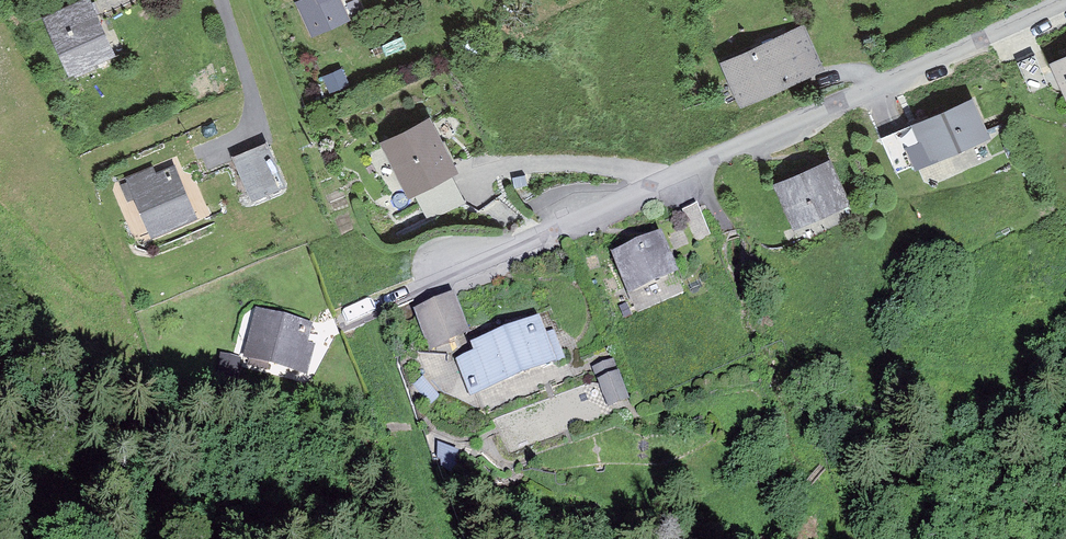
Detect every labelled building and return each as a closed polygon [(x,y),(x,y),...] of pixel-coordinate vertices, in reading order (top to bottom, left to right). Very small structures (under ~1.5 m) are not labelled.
[(106,55),(93,24),(98,22),(91,6),(55,22),(75,68),(106,55)] [(742,103),(818,69),(802,34),(757,55),(754,48),(723,62),(742,103)] [(1047,84),(1034,54),(1017,62),(1030,92),(1047,84)] [(933,161),(982,140),(969,111),(952,118),(949,112),(917,126),(933,161)] [(388,148),(410,191),(413,190),(449,172),(450,171),(426,127),(388,148)] [(285,187),(268,146),(235,160),(252,201),(285,187)] [(796,216),(836,196),(822,168),(782,187),(796,216)] [(430,201),(457,187),(449,172),(417,188),(413,190),(415,196),(425,191),(430,201)] [(157,182),(154,174),(137,181),(156,230),(191,216),(175,175),(157,182)] [(425,191),(415,196),(420,205),(430,201),(425,191)] [(697,204),(682,211),(696,241),(711,235),(697,204)] [(619,263),(632,292),(677,272),(664,243),(619,263)] [(447,352),(452,348),(458,348),(454,335),(459,334),(448,303),(420,313),(431,344),(443,340),(447,352)] [(308,372),(314,351),(303,349),(308,331),(263,320),(253,359),(308,372)] [(541,343),(536,331),(505,343),(503,339),(483,347),(487,356),(467,364),(478,390),(559,357),(551,338),(541,343)] [(221,359),(217,375),(236,379),(239,363),(221,359)] [(610,404),(625,398),(609,360),(594,366),(610,404)] [(421,380),(415,386),(429,403),(436,397),(421,380)] [(455,452),(441,447),(442,461),(441,467),(451,472),(455,464),(450,462),(455,452)]
